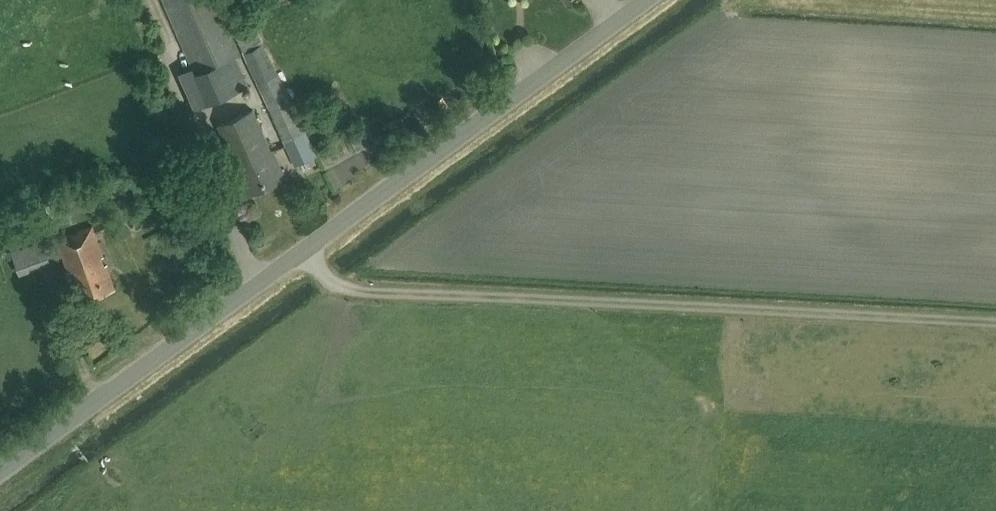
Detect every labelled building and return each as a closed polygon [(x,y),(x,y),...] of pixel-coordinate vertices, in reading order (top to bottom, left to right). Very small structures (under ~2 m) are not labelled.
[(192,67),(163,79),(178,118),(250,84),(237,57),(242,54),(219,0),(163,0),(192,67)] [(232,23),(288,149),(309,139),(251,15),(232,23)] [(286,178),(274,151),(271,152),(253,110),(218,125),(248,195),(286,178)] [(77,302),(116,289),(93,225),(57,237),(68,271),(73,269),(77,280),(70,283),(77,302)] [(20,274),(40,267),(32,244),(21,248),(18,240),(9,243),(20,274)]
